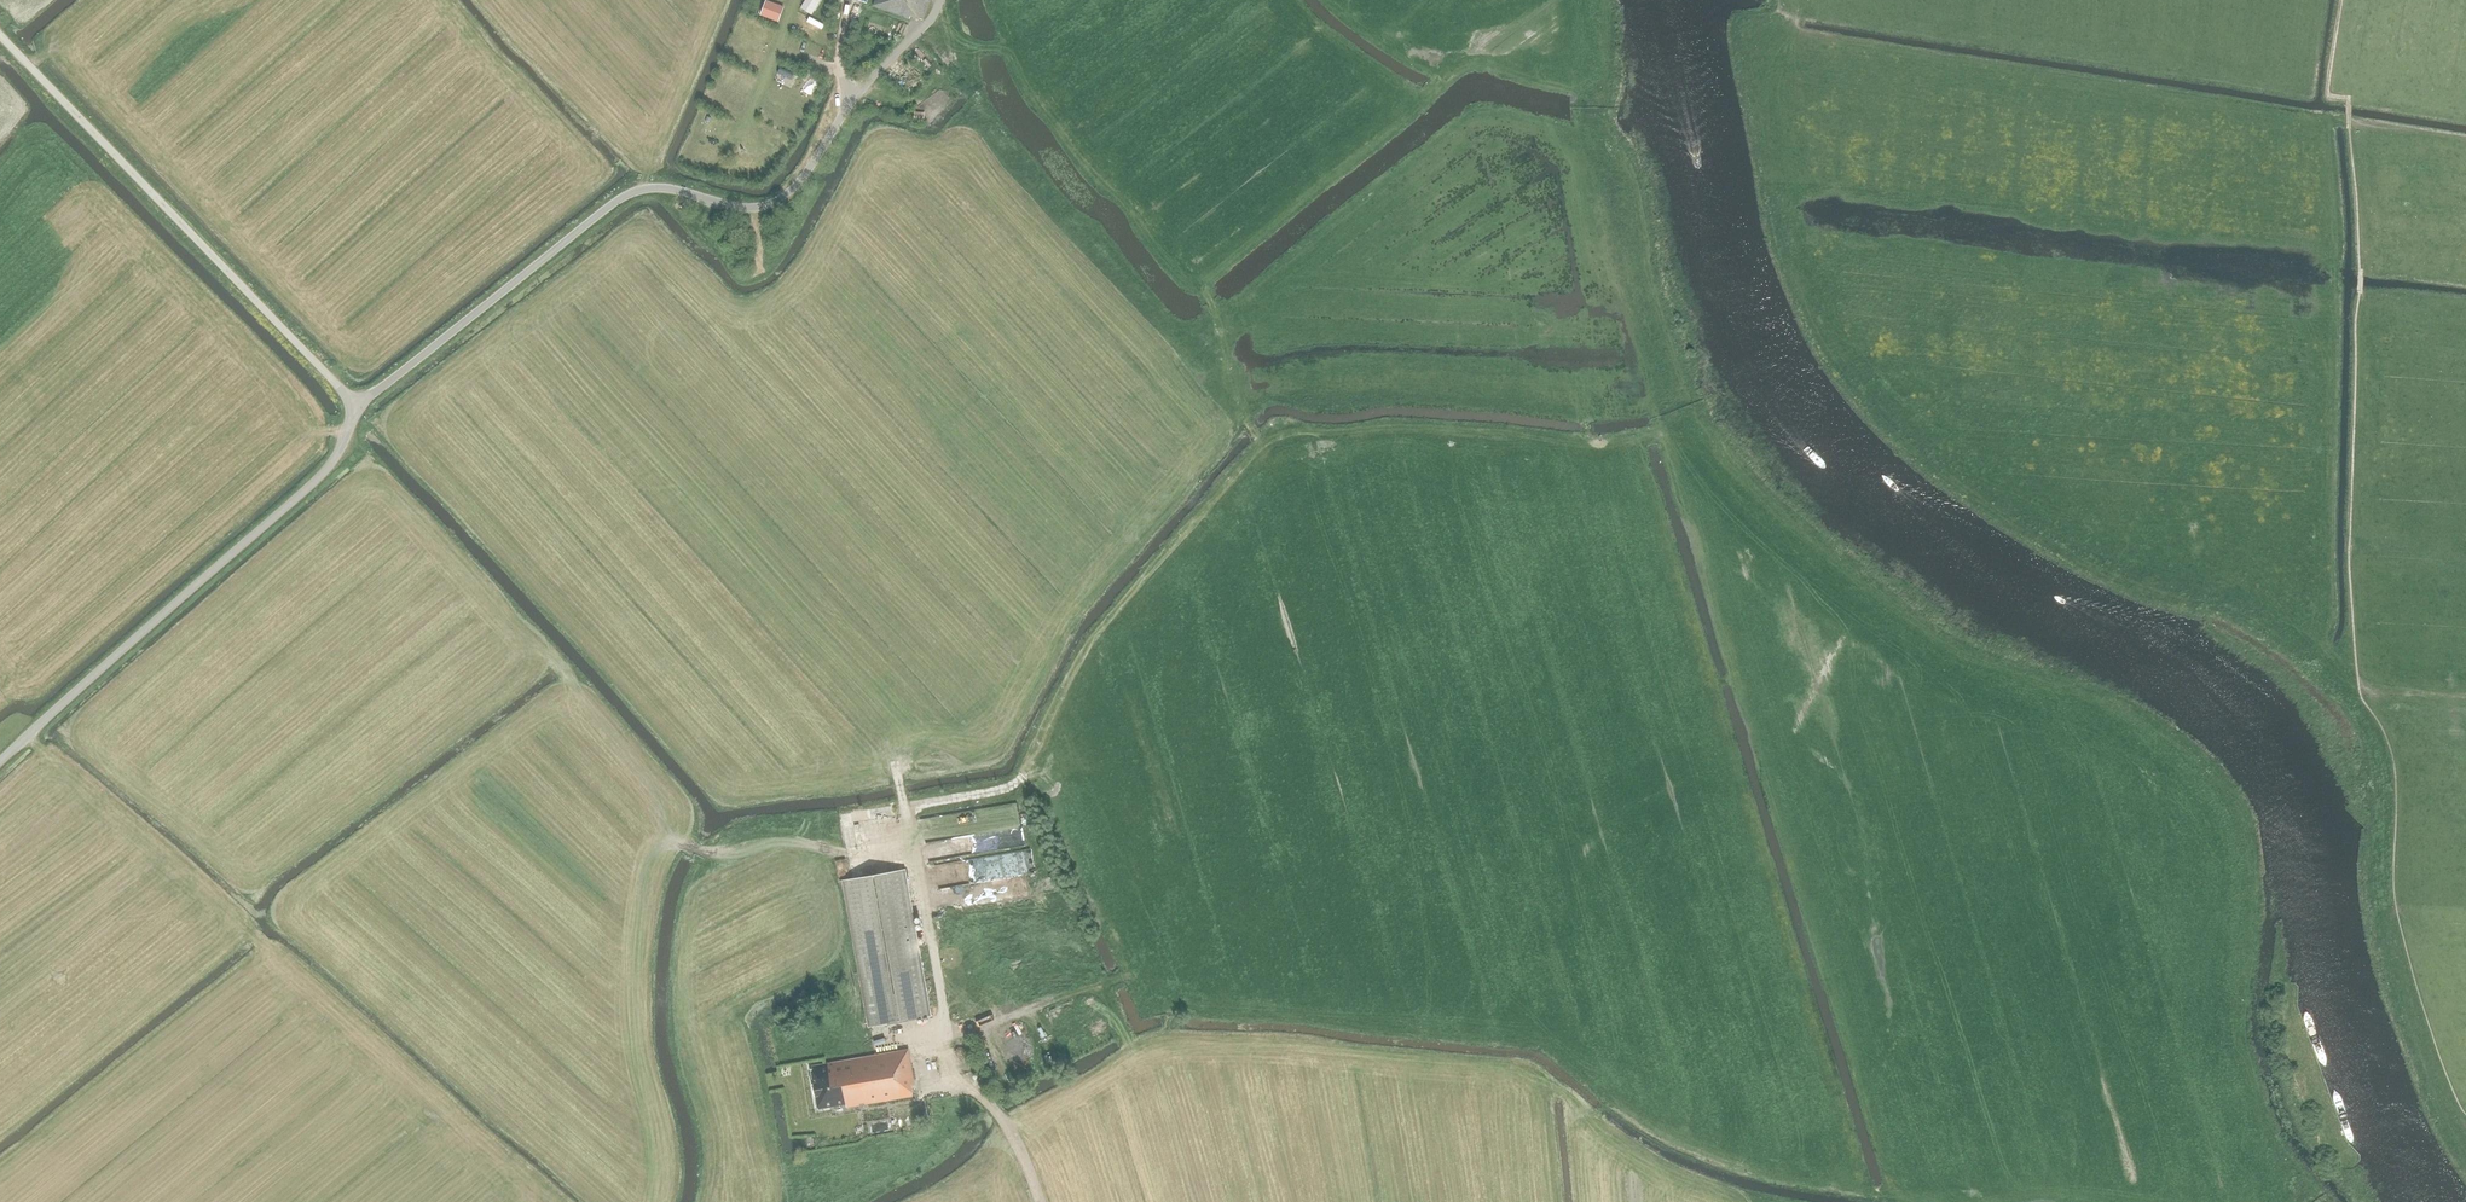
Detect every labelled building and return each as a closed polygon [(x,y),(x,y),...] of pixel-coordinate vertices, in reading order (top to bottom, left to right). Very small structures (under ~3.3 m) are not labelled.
[(803,5),(814,11),(820,0),(806,0),(803,5)] [(873,6),(910,19),(911,16),(922,20),(929,0),(875,0),(873,6)] [(765,16),(778,21),(783,8),(770,3),(765,16)] [(992,856),(993,880),(1030,878),(1029,854),(992,856)] [(868,1027),(931,1016),(905,870),(842,881),(868,1027)] [(1003,1040),(1004,1056),(1033,1055),(1033,1039),(1003,1040)] [(913,1095),(910,1083),(914,1082),(908,1049),(811,1066),(812,1069),(811,1069),(813,1082),(812,1083),(814,1096),(815,1095),(818,1109),(845,1104),(846,1107),(913,1095)]
